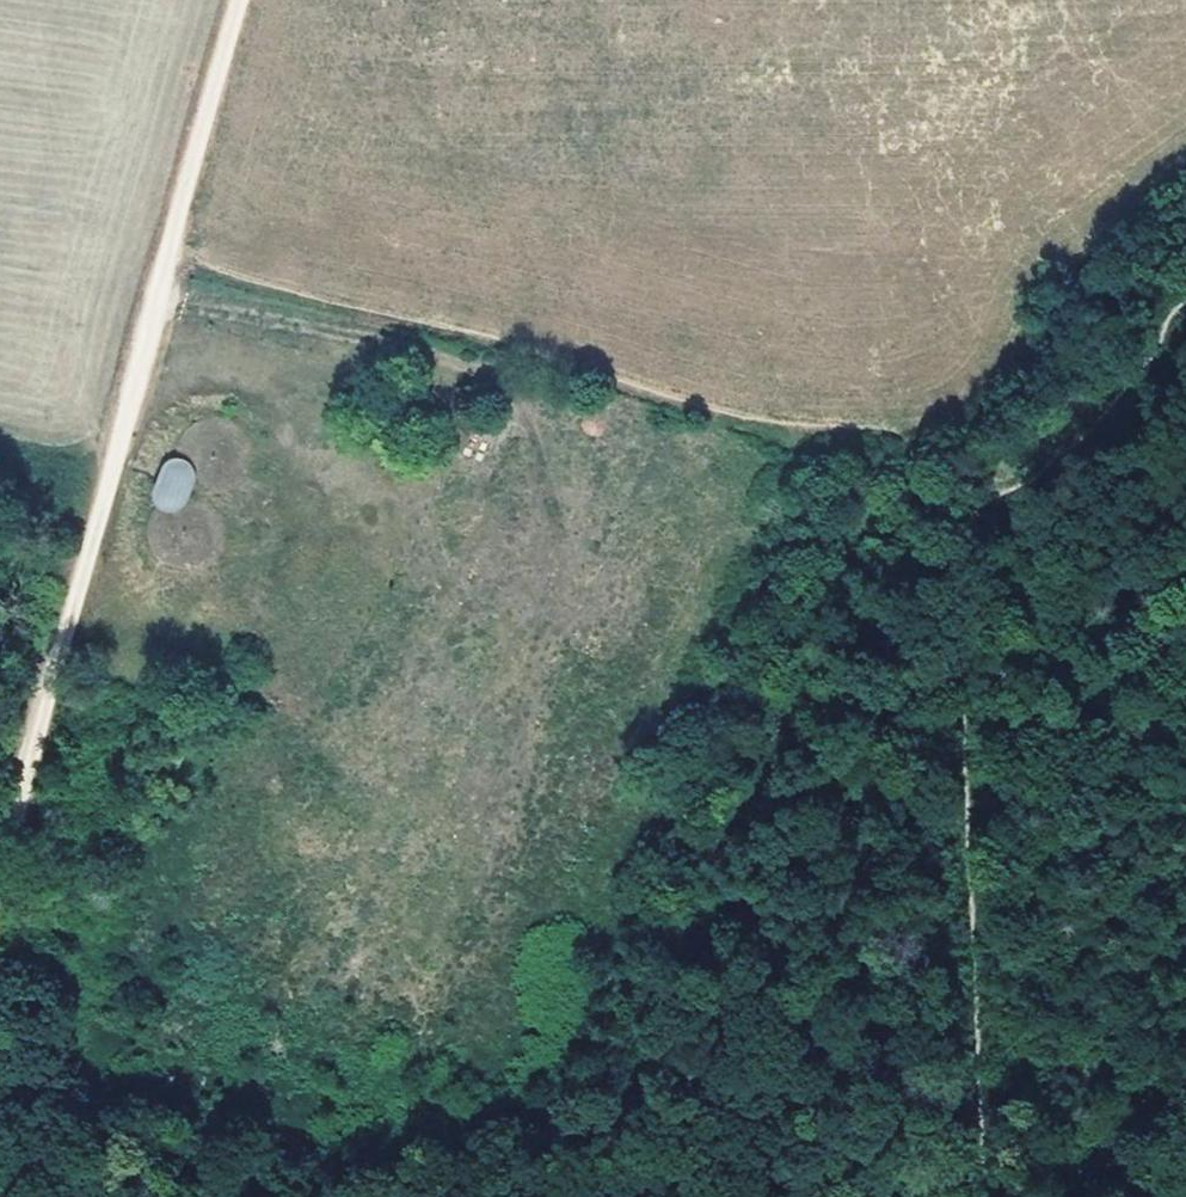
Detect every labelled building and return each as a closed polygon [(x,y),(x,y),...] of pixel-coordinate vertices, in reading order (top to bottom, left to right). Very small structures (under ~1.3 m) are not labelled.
[(152,504),(182,513),(196,464),(166,455),(152,504)]
